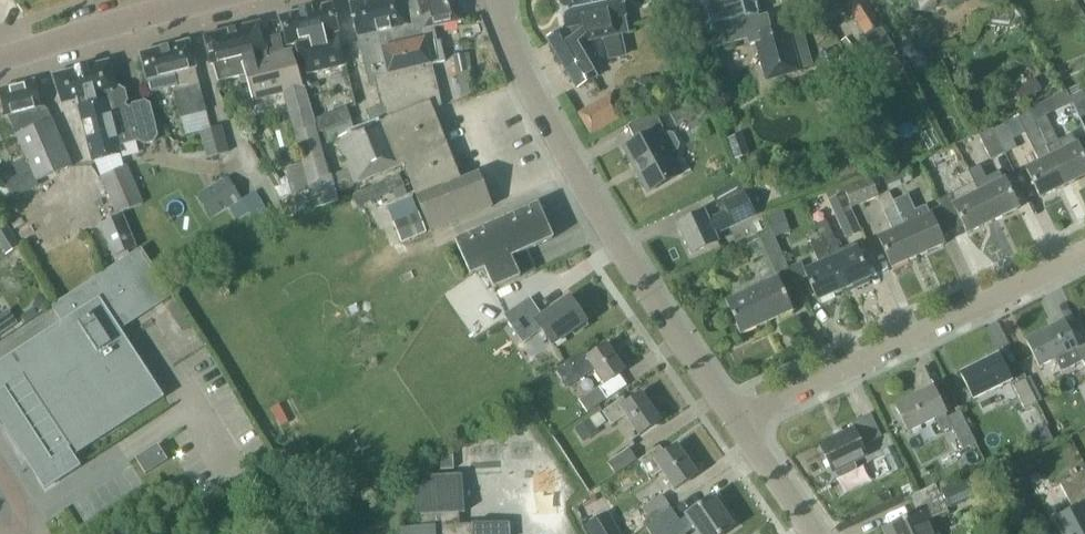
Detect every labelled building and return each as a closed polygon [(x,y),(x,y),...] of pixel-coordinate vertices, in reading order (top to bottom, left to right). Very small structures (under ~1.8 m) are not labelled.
[(417,198),(431,230),(453,222),(493,206),(480,173),(461,181),(433,109),(441,106),(432,64),(446,61),(440,40),(438,41),(434,27),(462,21),(457,0),(414,0),(402,3),(401,0),(360,0),(350,2),(358,36),(368,83),(369,86),(377,84),(379,94),(378,95),(383,108),(374,112),(368,114),(372,124),(355,131),(337,138),(337,139),(355,184),(405,164),(409,176),(414,187),(418,198),(417,198)] [(567,27),(548,38),(577,88),(597,77),(577,43),(602,37),(606,57),(624,53),(620,33),(627,32),(623,16),(625,15),(621,0),(561,0),(567,27)] [(755,4),(756,4),(755,0),(692,0),(698,21),(697,22),(700,32),(701,32),(706,50),(748,38),(749,44),(756,43),(766,81),(800,71),(788,26),(772,31),(767,15),(758,17),(755,4)] [(851,3),(848,5),(867,35),(882,26),(865,0),(850,0),(851,3)] [(915,11),(959,0),(912,0),(915,11)] [(339,33),(332,4),(312,9),(312,8),(300,11),(300,12),(280,17),(287,46),(296,43),(305,74),(346,64),(340,40),(338,33),(339,33)] [(991,9),(989,25),(1012,28),(1014,12),(991,9)] [(264,39),(260,22),(204,36),(211,64),(214,63),(219,81),(246,75),(254,100),(284,93),(304,165),(286,169),(293,196),(311,191),(315,208),(339,201),(332,175),(330,175),(318,133),(315,121),(305,87),(303,88),(293,50),(284,52),(280,35),(264,39)] [(147,80),(148,80),(151,93),(177,86),(178,91),(173,92),(180,118),(206,112),(200,86),(195,68),(196,68),(189,40),(140,53),(147,80)] [(910,41),(898,48),(904,59),(908,58),(917,52),(910,41)] [(917,52),(908,58),(912,66),(924,59),(920,51),(917,52)] [(474,96),(465,54),(455,56),(458,74),(463,100),(474,98),(474,96)] [(54,75),(53,75),(53,76),(62,103),(77,100),(90,151),(95,160),(101,177),(125,167),(121,154),(118,145),(139,140),(145,144),(153,141),(157,136),(154,124),(149,104),(145,102),(133,105),(130,110),(124,105),(127,101),(124,90),(120,88),(116,89),(109,61),(54,75)] [(1016,90),(1023,101),(1042,90),(1035,78),(1016,90)] [(37,181),(72,166),(48,109),(43,111),(34,80),(0,89),(0,92),(6,116),(8,115),(37,181)] [(1079,118),(1084,115),(1084,95),(1083,90),(1069,97),(1079,118)] [(579,110),(593,134),(625,117),(611,92),(579,110)] [(318,120),(323,132),(342,124),(351,120),(347,109),(328,116),(318,120)] [(637,140),(625,147),(648,191),(681,173),(671,153),(678,149),(679,144),(674,134),(670,132),(662,136),(659,130),(664,127),(655,111),(628,125),(637,140)] [(1041,197),(1066,185),(1041,135),(1030,112),(1018,118),(1040,162),(1026,169),(1041,197)] [(327,143),(337,139),(337,138),(355,131),(351,120),(342,124),(323,132),(327,143)] [(207,158),(229,152),(222,126),(200,132),(207,158)] [(991,160),(1005,153),(992,127),(978,134),(991,160)] [(1053,129),(1041,135),(1066,185),(1084,175),(1084,159),(1077,144),(1063,150),(1053,129)] [(889,189),(912,179),(905,163),(882,173),(889,189)] [(1019,208),(1005,179),(990,186),(980,165),(969,171),(993,221),(1019,208)] [(125,167),(101,177),(117,215),(143,203),(128,166),(125,167)] [(993,221),(969,171),(957,176),(963,188),(938,199),(952,231),(964,225),(968,233),(993,221)] [(235,219),(248,211),(228,176),(205,189),(218,213),(229,207),(235,219)] [(852,208),(879,197),(870,176),(844,186),(852,208)] [(755,214),(745,192),(722,202),(726,211),(708,219),(704,210),(677,222),(691,253),(718,241),(714,233),(755,214)] [(828,199),(846,238),(862,230),(845,192),(828,199)] [(896,205),(918,256),(944,244),(940,236),(952,231),(940,205),(929,210),(926,205),(915,210),(908,194),(894,201),(896,205)] [(416,201),(389,210),(402,241),(417,235),(428,232),(416,201)] [(554,238),(541,210),(538,203),(499,221),(461,238),(456,241),(471,275),(485,269),(494,289),(496,288),(536,270),(527,250),(554,238)] [(892,267),(918,256),(896,205),(885,211),(894,231),(879,238),(892,267)] [(137,247),(124,215),(100,225),(113,257),(137,247)] [(776,273),(789,267),(772,230),(759,236),(776,273)] [(833,233),(822,238),(844,288),(854,284),(856,288),(869,282),(868,278),(870,277),(857,247),(855,242),(840,249),(838,245),(839,245),(833,233)] [(844,288),(822,238),(811,243),(820,264),(805,270),(808,277),(818,300),(844,288)] [(36,450),(50,471),(67,461),(164,397),(120,329),(173,295),(171,293),(141,247),(51,305),(62,321),(0,362),(0,394),(36,450)] [(801,261),(792,265),(799,280),(808,277),(805,270),(801,261)] [(793,311),(778,277),(726,301),(741,335),(793,311)] [(40,293),(37,299),(48,305),(51,298),(40,293)] [(542,317),(530,300),(510,315),(507,317),(524,341),(541,329),(554,346),(587,322),(570,297),(542,317)] [(17,322),(9,310),(0,316),(0,334),(17,322)] [(1076,348),(1077,348),(1064,322),(1027,341),(1040,367),(1055,359),(1061,372),(1083,361),(1084,365),(1084,349),(1079,353),(1076,348)] [(570,360),(557,369),(569,387),(595,369),(605,384),(625,370),(607,344),(590,356),(587,351),(571,362),(570,360)] [(1011,380),(999,355),(961,373),(974,399),(1011,380)] [(1025,409),(1038,402),(1026,378),(1013,385),(1025,409)] [(588,412),(608,399),(599,387),(579,401),(588,412)] [(945,413),(946,413),(933,387),(895,406),(908,432),(935,418),(942,431),(952,426),(948,418),(945,413)] [(660,420),(641,393),(627,403),(624,397),(603,412),(612,425),(626,414),(640,434),(660,420)] [(280,403),(272,407),(282,427),(290,423),(280,403)] [(964,450),(977,443),(961,411),(948,418),(964,450)] [(862,446),(882,436),(871,414),(850,424),(852,429),(820,444),(834,472),(836,471),(838,476),(842,478),(855,472),(856,467),(854,462),(867,456),(862,446)] [(590,417),(574,428),(585,443),(601,432),(590,417)] [(158,445),(138,458),(147,473),(168,460),(158,445)] [(674,489),(697,474),(677,445),(660,457),(655,449),(640,460),(652,477),(661,471),(674,489)] [(893,445),(882,451),(889,465),(901,460),(893,445)] [(617,474),(638,460),(629,448),(608,463),(617,474)] [(453,450),(440,451),(441,468),(454,467),(453,450)] [(1059,483),(1073,510),(1056,519),(1064,533),(1084,533),(1084,470),(1059,483)] [(981,471),(941,489),(950,508),(989,490),(981,471)] [(509,521),(460,524),(459,512),(465,512),(463,474),(414,477),(416,515),(421,514),(421,526),(401,527),(402,533),(510,533),(509,521)] [(930,518),(947,511),(936,485),(912,495),(920,512),(883,528),(886,533),(937,533),(930,518)] [(642,508),(651,520),(671,507),(662,494),(642,508)] [(685,533),(695,527),(700,533),(722,533),(733,526),(713,496),(686,514),(687,515),(680,520),(672,508),(646,525),(652,533),(685,533)] [(587,524),(593,533),(619,533),(607,513),(587,524)]
